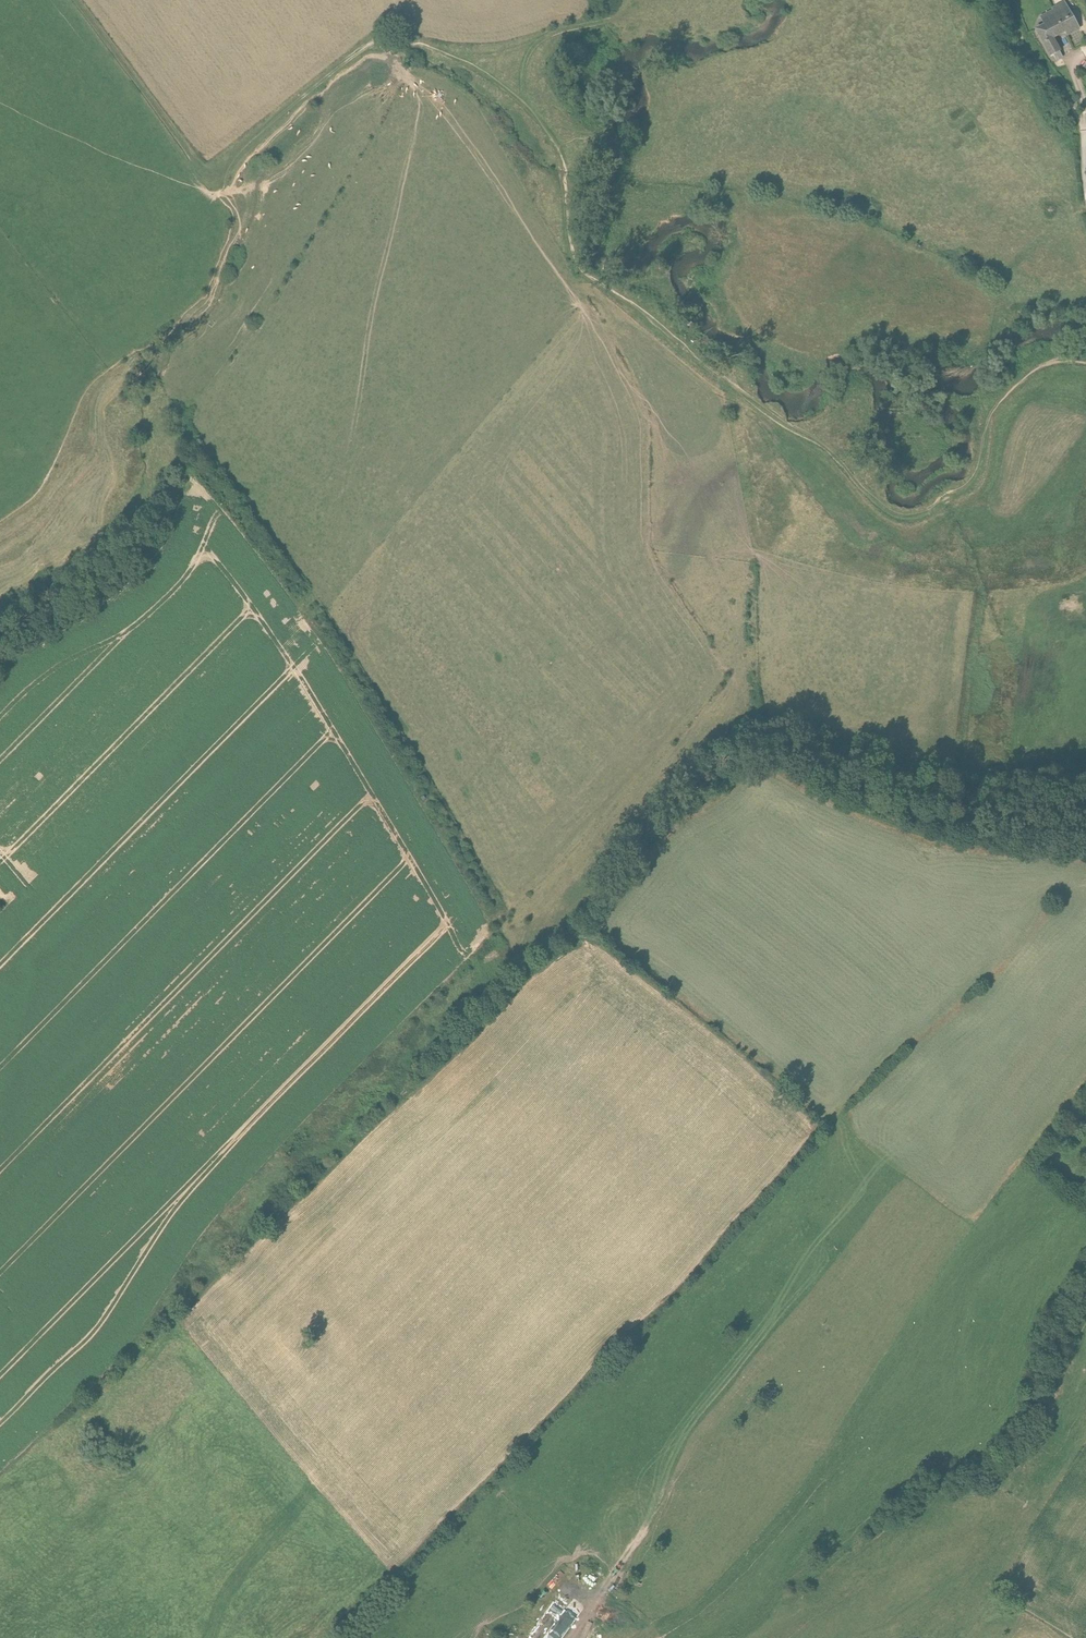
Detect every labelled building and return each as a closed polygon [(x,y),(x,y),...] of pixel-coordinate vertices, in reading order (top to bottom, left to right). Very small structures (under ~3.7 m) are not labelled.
[(1053,10),(1040,17),(1045,25),(1037,30),(1051,56),(1053,55),(1056,60),(1062,56),(1052,38),(1064,31),(1066,35),(1079,28),(1064,1),(1052,8),(1053,10)]
